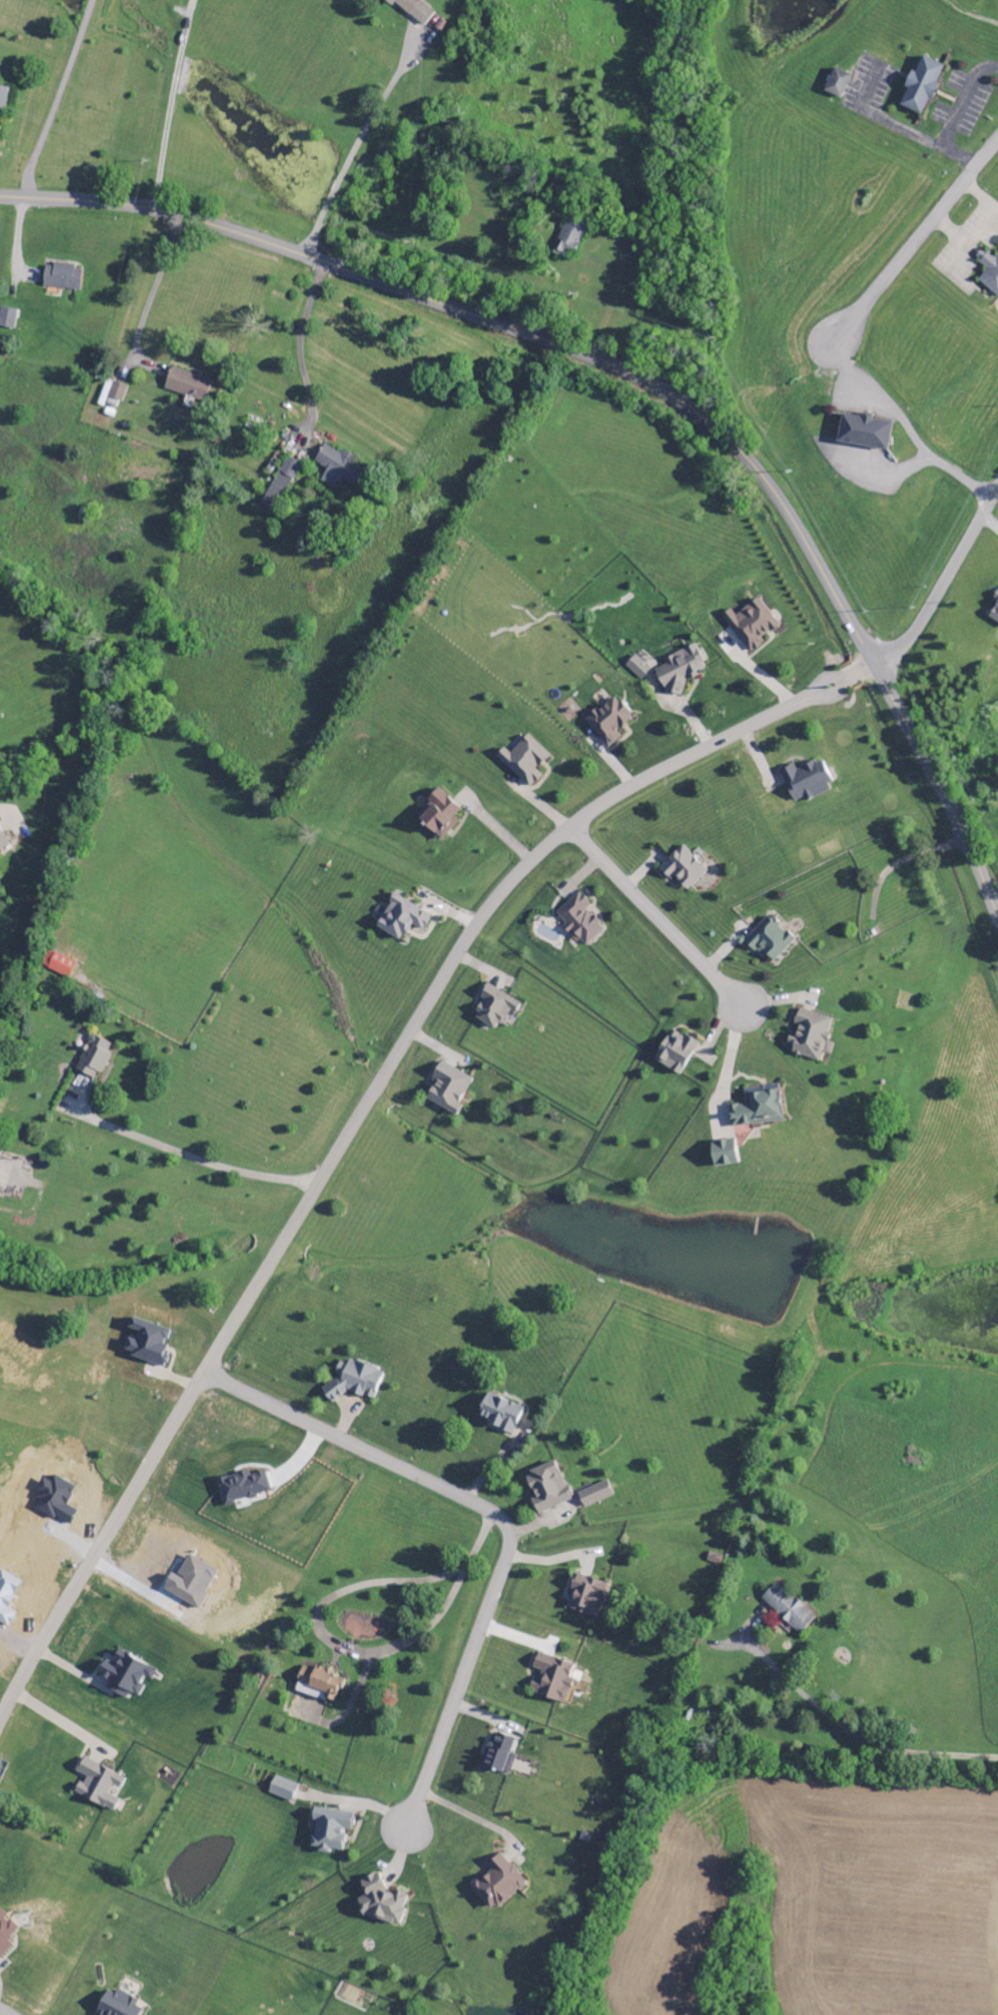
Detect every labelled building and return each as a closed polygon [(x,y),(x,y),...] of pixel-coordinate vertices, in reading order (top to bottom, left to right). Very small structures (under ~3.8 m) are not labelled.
[(422,29),(433,14),(415,0),(384,0),(422,29)] [(897,107),(922,118),(944,68),(919,57),(897,107)] [(823,93),(840,101),(850,77),(833,70),(823,93)] [(9,90),(0,88),(0,117),(3,117),(9,90)] [(584,228),(565,220),(551,254),(570,262),(584,228)] [(997,300),(997,256),(994,262),(980,251),(972,260),(985,271),(976,283),(997,300)] [(43,267),(42,289),(80,292),(81,269),(43,267)] [(0,310),(0,329),(12,331),(15,313),(0,310)] [(162,390),(202,405),(210,383),(170,369),(162,390)] [(120,405),(125,388),(110,384),(106,400),(120,405)] [(886,453),(891,424),(870,421),(871,417),(860,415),(860,419),(840,416),(835,445),(886,453)] [(318,482),(333,491),(338,480),(352,488),(360,475),(347,468),(351,461),(323,445),(312,464),(324,471),(318,482)] [(261,506),(275,512),(295,464),(281,458),(261,506)] [(996,590),(991,599),(996,602),(987,618),(997,624),(997,592),(996,590)] [(735,616),(730,609),(721,616),(750,654),(765,643),(762,639),(779,626),(757,599),(735,616)] [(684,690),(680,681),(705,671),(695,645),(666,657),(669,664),(654,670),(666,698),(684,690)] [(624,667),(640,681),(650,669),(635,655),(624,667)] [(584,722),(608,749),(620,738),(616,733),(633,717),(613,695),(584,722)] [(502,749),(494,757),(528,789),(541,776),(534,770),(548,755),(526,735),(508,754),(502,749)] [(821,761),(794,770),(793,766),(780,770),(791,803),(803,799),(804,801),(832,792),(821,761)] [(459,811),(436,789),(423,802),(429,807),(417,819),(439,841),(457,823),(452,818),(459,811)] [(0,832),(0,856),(10,851),(0,832)] [(670,883),(674,879),(686,892),(707,872),(682,846),(657,869),(670,883)] [(583,949),(603,929),(585,910),(590,906),(577,892),(552,916),(583,949)] [(429,914),(390,896),(375,930),(401,941),(408,925),(422,932),(429,914)] [(793,941),(767,916),(744,940),(770,965),(793,941)] [(39,966),(66,979),(74,963),(46,950),(39,966)] [(520,1002),(485,987),(470,1020),(497,1031),(506,1010),(514,1014),(520,1002)] [(832,1020),(797,1009),(793,1025),(798,1026),(794,1038),(788,1036),(785,1045),(791,1047),(789,1054),(818,1062),(821,1053),(828,1056),(832,1045),(825,1043),(832,1020)] [(696,1044),(668,1030),(652,1062),(680,1076),(696,1044)] [(109,1045),(88,1035),(72,1071),(95,1081),(107,1054),(105,1053),(109,1045)] [(455,1116),(460,1106),(457,1105),(470,1079),(438,1063),(429,1080),(433,1082),(423,1101),(455,1116)] [(731,1130),(782,1121),(776,1085),(742,1091),(744,1105),(727,1107),(731,1130)] [(712,1168),(736,1164),(732,1140),(708,1144),(712,1168)] [(168,1332),(129,1319),(126,1330),(136,1333),(134,1342),(126,1339),(121,1355),(161,1368),(168,1347),(163,1346),(168,1332)] [(382,1373),(348,1362),(347,1366),(337,1363),(325,1398),(338,1402),(342,1391),(373,1401),(382,1373)] [(475,1420),(511,1435),(522,1409),(486,1394),(475,1420)] [(524,1475),(533,1499),(530,1501),(536,1515),(571,1501),(555,1463),(524,1475)] [(214,1481),(220,1507),(270,1494),(264,1471),(249,1475),(248,1472),(214,1481)] [(583,1510),(613,1497),(607,1482),(577,1495),(583,1510)] [(566,1609),(597,1618),(606,1585),(574,1576),(566,1609)] [(761,1599),(798,1637),(815,1620),(777,1583),(761,1599)] [(154,1671),(115,1654),(111,1664),(103,1661),(96,1677),(108,1682),(104,1691),(124,1700),(126,1695),(136,1699),(143,1684),(147,1686),(154,1671)] [(572,1667),(536,1654),(531,1670),(536,1672),(529,1694),(563,1706),(571,1683),(567,1681),(572,1667)] [(319,1702),(319,1700),(334,1704),(342,1678),(313,1669),(312,1672),(300,1668),(292,1693),(319,1702)] [(513,1757),(508,1756),(513,1741),(494,1735),(482,1770),(506,1777),(513,1757)] [(123,1780),(81,1760),(74,1774),(82,1778),(73,1795),(111,1814),(117,1802),(105,1796),(110,1787),(118,1790),(123,1780)] [(296,1786),(272,1778),(267,1796),(290,1803),(296,1786)] [(352,1815),(311,1810),(310,1823),(313,1824),(310,1849),(315,1850),(315,1854),(326,1856),(327,1852),(340,1853),(343,1831),(350,1832),(352,1815)] [(491,1915),(524,1884),(498,1855),(483,1869),(486,1872),(468,1890),(491,1915)] [(406,1896),(393,1893),(385,1896),(377,1875),(357,1882),(363,1896),(362,1899),(355,1902),(358,1911),(357,1916),(396,1928),(406,1896)] [(0,1914),(0,1959),(11,1948),(5,1942),(16,1931),(0,1914)] [(95,2014),(96,2014),(136,2014),(141,2000),(115,1991),(114,1994),(103,1990),(95,2014)]
